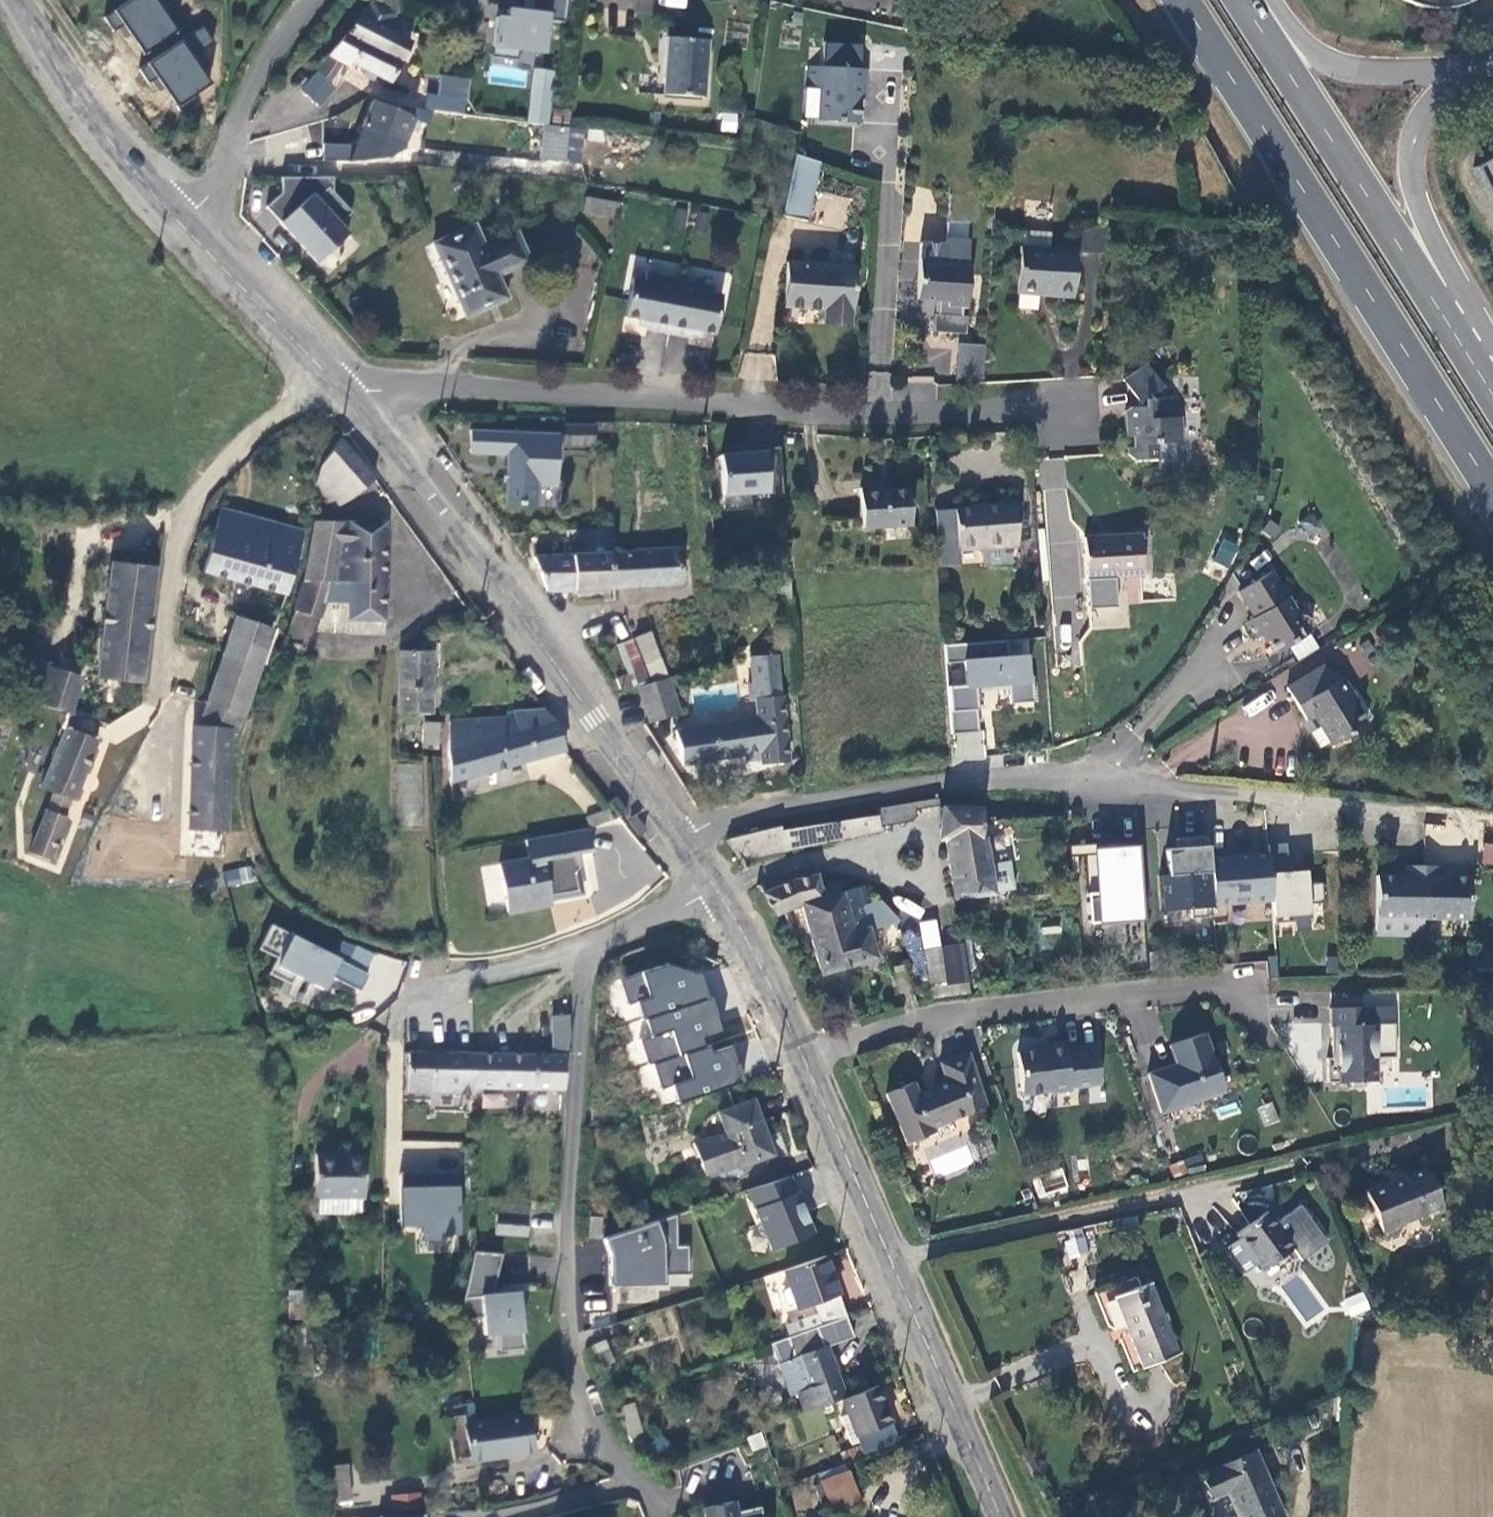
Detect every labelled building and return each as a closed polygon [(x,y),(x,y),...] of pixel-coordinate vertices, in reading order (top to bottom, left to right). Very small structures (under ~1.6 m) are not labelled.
[(104,17),(114,31),(125,23),(144,52),(178,29),(160,2),(162,0),(130,0),(104,17)] [(1397,2),(1411,9),(1427,11),(1443,10),(1458,4),(1464,0),(1394,0),(1397,2)] [(375,2),(364,17),(316,71),(331,81),(343,65),(350,69),(356,64),(393,83),(411,44),(388,31),(397,14),(375,2)] [(550,13),(508,9),(507,17),(497,16),(493,55),(518,59),(519,49),(546,52),(550,13)] [(213,42),(203,27),(139,70),(148,84),(159,77),(178,105),(212,82),(194,55),(213,42)] [(710,41),(670,37),(667,95),(706,99),(710,41)] [(871,64),(813,60),(811,86),(823,87),(821,120),(862,123),(864,87),(870,88),(871,64)] [(320,105),(350,69),(343,65),(331,81),(316,71),(298,89),(320,105)] [(556,71),(537,69),(530,122),(543,124),(549,125),(556,71)] [(470,78),(441,74),(438,94),(464,97),(467,98),(470,78)] [(464,97),(438,94),(425,94),(424,108),(372,100),(354,144),(323,144),(322,161),(348,161),(388,158),(403,148),(414,120),(427,124),(431,109),(462,112),(464,97)] [(538,159),(564,162),(567,127),(549,125),(543,124),(538,159)] [(1465,170),(1487,210),(1492,215),(1492,154),(1465,170)] [(810,220),(820,163),(798,155),(786,215),(810,220)] [(284,192),(268,206),(318,262),(350,233),(342,224),(354,213),(335,192),(335,177),(284,177),(284,192)] [(615,217),(618,201),(587,195),(584,211),(615,217)] [(924,246),(921,300),(949,302),(949,308),(968,308),(971,261),(969,261),(970,226),(949,225),(948,247),(924,246)] [(485,246),(476,226),(437,243),(468,316),(507,300),(496,275),(528,262),(517,233),(485,246)] [(1075,293),(1077,250),(1048,249),(1049,235),(1024,234),(1023,249),(1020,249),(1018,296),(1039,297),(1039,291),(1075,293)] [(858,267),(792,262),(788,306),(827,308),(826,324),(852,326),(858,267)] [(668,333),(679,280),(646,274),(645,282),(632,279),(625,319),(649,323),(648,331),(668,333)] [(712,286),(679,280),(668,333),(690,337),(691,329),(715,335),(724,296),(711,294),(712,286)] [(987,347),(960,345),(958,382),(984,384),(987,347)] [(774,380),(775,355),(743,353),(742,379),(774,380)] [(1138,464),(1160,462),(1161,445),(1184,444),(1182,417),(1173,418),(1171,399),(1167,399),(1160,388),(1162,386),(1148,363),(1122,379),(1134,408),(1122,409),(1124,425),(1127,428),(1127,439),(1133,439),(1133,448),(1126,448),(1126,454),(1138,464)] [(613,423),(594,422),(594,431),(613,432),(613,423)] [(594,426),(565,425),(564,445),(594,445),(594,431),(594,426)] [(556,485),(560,434),(471,429),(470,451),(508,453),(505,504),(536,506),(537,484),(556,485)] [(354,500),(378,480),(340,439),(320,464),(315,485),(327,499),(337,507),(354,500)] [(781,448),(767,449),(767,460),(782,459),(781,448)] [(747,454),(722,456),(724,496),(768,493),(768,499),(785,498),(782,459),(767,460),(767,449),(746,450),(747,454)] [(881,487),(861,488),(863,527),(911,525),(910,492),(881,493),(881,487)] [(1066,489),(1044,488),(1044,517),(1066,517),(1066,489)] [(976,547),(985,547),(986,549),(1018,546),(1014,498),(1000,499),(1000,503),(982,505),(982,509),(957,512),(960,549),(976,547)] [(289,589),(309,530),(219,501),(199,560),(289,589)] [(960,549),(957,512),(936,514),(940,568),(978,565),(976,547),(960,549)] [(386,523),(319,520),(315,520),(305,583),(326,584),(325,603),(349,604),(348,638),(384,638),(386,523)] [(1084,539),(1087,579),(1114,577),(1142,575),(1139,535),(1084,539)] [(1236,546),(1223,540),(1212,562),(1225,569),(1236,546)] [(682,586),(681,549),(637,551),(637,554),(614,554),(615,588),(682,586)] [(549,592),(615,588),(614,554),(537,557),(549,592)] [(93,675),(142,682),(158,568),(110,561),(93,675)] [(1272,572),(1238,592),(1254,618),(1246,622),(1257,640),(1265,635),(1275,653),(1304,636),(1311,628),(1305,619),(1298,617),(1272,572)] [(1114,577),(1087,579),(1089,607),(1115,606),(1114,577)] [(326,584),(305,583),(298,615),(322,619),(325,603),(326,584)] [(226,725),(226,732),(234,735),(273,630),(236,617),(196,724),(226,725)] [(648,663),(646,664),(654,683),(667,679),(649,635),(639,639),(648,663)] [(1311,635),(1289,648),(1297,661),(1319,648),(1311,635)] [(648,680),(633,638),(621,643),(631,673),(619,678),(623,689),(648,680)] [(976,732),(973,686),(1006,684),(1008,704),(1032,702),(1031,683),(1026,683),(1024,658),(1006,659),(1005,642),(944,646),(945,665),(963,663),(965,687),(947,688),(950,734),(976,732)] [(422,652),(400,653),(399,713),(411,713),(432,713),(434,669),(435,643),(423,643),(422,652)] [(444,643),(435,643),(434,669),(443,669),(444,643)] [(785,764),(782,698),(779,698),(777,657),(752,658),(753,683),(758,683),(759,699),(756,700),(757,718),(676,732),(682,766),(743,756),(757,754),(758,763),(758,765),(785,764)] [(81,675),(47,666),(36,703),(71,712),(81,675)] [(1310,715),(1326,742),(1362,721),(1345,692),(1347,690),(1339,677),(1313,669),(1283,688),(1302,719),(1310,715)] [(682,712),(671,678),(667,679),(654,683),(640,687),(652,721),(682,712)] [(1006,684),(973,686),(973,692),(1007,690),(1006,684)] [(1265,693),(1244,706),(1249,716),(1271,702),(1265,693)] [(410,745),(411,713),(399,713),(398,754),(423,757),(423,746),(410,745)] [(490,771),(568,750),(557,720),(542,725),(540,717),(452,721),(450,760),(455,803),(495,793),(490,771)] [(423,746),(423,757),(440,759),(443,724),(425,723),(423,746)] [(222,830),(226,732),(226,725),(196,724),(190,724),(186,829),(222,830)] [(96,739),(65,727),(41,792),(73,803),(96,739)] [(744,765),(758,763),(757,754),(743,756),(744,765)] [(397,763),(396,825),(421,825),(422,764),(397,763)] [(631,814),(621,801),(615,805),(626,819),(631,814)] [(882,826),(940,816),(941,805),(784,830),(782,825),(725,837),(741,859),(882,832),(882,826)] [(955,898),(993,894),(987,851),(978,839),(981,814),(981,807),(941,805),(940,816),(937,840),(945,843),(955,898)] [(56,861),(70,817),(45,809),(31,852),(56,861)] [(608,811),(582,815),(584,826),(610,822),(608,811)] [(593,854),(590,830),(529,840),(531,858),(502,862),(506,907),(551,903),(550,893),(574,891),(573,878),(580,877),(579,856),(593,854)] [(1287,871),(1284,845),(1268,845),(1269,853),(1209,857),(1207,836),(1177,839),(1178,847),(1165,848),(1166,874),(1160,875),(1162,911),(1268,903),(1268,917),(1309,915),(1309,904),(1321,903),(1321,883),(1307,884),(1306,869),(1287,871)] [(1481,864),(1492,865),(1492,843),(1483,842),(1481,864)] [(1088,926),(1141,920),(1137,845),(1091,848),(1094,892),(1085,893),(1088,926)] [(250,866),(224,871),(227,887),(254,882),(250,866)] [(1422,921),(1423,869),(1406,869),(1405,879),(1376,879),(1376,917),(1395,917),(1395,921),(1422,921)] [(1423,869),(1422,921),(1450,922),(1450,918),(1469,918),(1469,880),(1440,879),(1440,869),(1423,869)] [(789,881),(763,892),(776,914),(781,913),(800,905),(824,897),(818,875),(789,881)] [(581,900),(580,877),(573,878),(574,891),(550,893),(551,903),(581,900)] [(851,889),(824,897),(800,905),(822,973),(875,958),(867,933),(878,929),(869,902),(862,887),(851,889)] [(894,953),(878,900),(869,902),(878,929),(867,933),(875,958),(894,953)] [(367,971),(270,920),(257,944),(275,953),(267,969),(289,980),(294,971),(320,985),(327,972),(358,988),(367,971)] [(926,950),(933,999),(970,992),(963,944),(926,950)] [(676,1102),(740,1080),(730,1048),(710,1054),(708,1048),(703,1050),(699,1038),(720,1031),(710,997),(707,999),(698,973),(665,965),(620,980),(628,1003),(635,1000),(641,1018),(645,1017),(650,1036),(639,1039),(647,1064),(653,1062),(661,1088),(671,1085),(676,1102)] [(1366,1011),(1333,1012),(1334,1049),(1340,1049),(1340,1062),(1329,1062),(1330,1086),(1355,1086),(1355,1091),(1367,1090),(1367,1085),(1379,1085),(1378,1062),(1398,1062),(1397,1028),(1366,1029),(1366,1011)] [(553,1049),(564,1048),(568,1048),(567,1016),(551,1016),(553,1049)] [(1284,1029),(1307,1084),(1326,1076),(1318,1058),(1330,1053),(1314,1016),(1284,1029)] [(1149,1074),(1162,1114),(1225,1093),(1205,1035),(1170,1046),(1176,1065),(1149,1074)] [(1019,1055),(1023,1097),(1051,1094),(1052,1095),(1070,1094),(1070,1091),(1100,1087),(1096,1049),(1065,1052),(1065,1045),(1048,1047),(1044,1052),(1019,1055)] [(410,1092),(471,1094),(471,1087),(471,1055),(440,1054),(412,1053),(410,1092)] [(471,1087),(566,1090),(566,1087),(565,1058),(486,1055),(471,1055),(471,1087)] [(983,1090),(972,1055),(943,1064),(949,1082),(939,1085),(940,1088),(930,1092),(929,1088),(920,1091),(916,1080),(888,1089),(907,1139),(934,1129),(933,1125),(973,1112),(968,1095),(983,1090)] [(968,1095),(973,1112),(988,1108),(983,1090),(968,1095)] [(772,1155),(754,1102),(722,1112),(728,1131),(697,1141),(709,1177),(720,1173),(726,1178),(744,1172),(741,1165),(772,1155)] [(1271,1102),(1256,1107),(1263,1126),(1278,1121),(1271,1102)] [(968,1143),(945,1148),(944,1142),(932,1145),(935,1158),(930,1159),(934,1175),(974,1165),(968,1143)] [(1169,1164),(1173,1178),(1206,1167),(1201,1153),(1169,1164)] [(315,1156),(317,1197),(320,1196),(362,1197),(366,1197),(365,1161),(331,1160),(331,1155),(315,1156)] [(1444,1209),(1427,1169),(1389,1185),(1388,1182),(1367,1192),(1385,1232),(1400,1226),(1399,1224),(1422,1214),(1424,1218),(1444,1209)] [(422,1170),(401,1170),(400,1223),(419,1224),(419,1229),(435,1229),(435,1234),(459,1235),(459,1213),(458,1212),(457,1171),(436,1170),(436,1178),(421,1178),(422,1170)] [(1064,1170),(1033,1176),(1037,1198),(1068,1191),(1064,1170)] [(762,1191),(765,1199),(776,1196),(773,1187),(762,1191)] [(765,1199),(764,1200),(774,1233),(778,1245),(781,1256),(813,1247),(796,1190),(776,1196),(765,1199)] [(362,1197),(320,1196),(320,1211),(361,1212),(362,1197)] [(530,1219),(530,1207),(498,1204),(498,1216),(530,1219)] [(1267,1211),(1237,1233),(1239,1236),(1226,1245),(1246,1272),(1258,1263),(1263,1270),(1292,1248),(1301,1260),(1327,1241),(1299,1204),(1275,1222),(1267,1211)] [(664,1285),(663,1274),(688,1274),(687,1247),(676,1246),(675,1215),(603,1239),(610,1254),(609,1286),(664,1285)] [(530,1219),(498,1216),(496,1235),(529,1238),(530,1219)] [(590,1218),(590,1239),(600,1239),(600,1218),(590,1218)] [(435,1229),(419,1229),(419,1238),(435,1238),(435,1234),(435,1229)] [(758,1251),(778,1245),(774,1233),(754,1238),(758,1251)] [(1084,1233),(1063,1236),(1066,1257),(1087,1254),(1084,1233)] [(502,1253),(475,1250),(463,1298),(465,1317),(481,1316),(483,1333),(497,1332),(498,1350),(524,1347),(521,1313),(523,1312),(524,1287),(501,1289),(501,1293),(493,1293),(502,1253)] [(817,1311),(822,1323),(847,1314),(828,1259),(786,1273),(798,1310),(815,1304),(817,1311)] [(1116,1295),(1143,1365),(1178,1352),(1150,1281),(1116,1295)] [(319,1290),(290,1290),(290,1315),(306,1315),(306,1321),(310,1321),(318,1321),(319,1290)] [(1350,1317),(1370,1308),(1363,1291),(1342,1300),(1350,1317)] [(822,1323),(817,1311),(797,1319),(801,1330),(822,1323)] [(797,1393),(804,1412),(843,1397),(848,1396),(830,1347),(856,1338),(847,1314),(822,1323),(801,1330),(771,1341),(785,1380),(791,1396),(797,1393)] [(612,1364),(604,1342),(594,1345),(603,1368),(612,1364)] [(901,1443),(878,1384),(848,1396),(843,1397),(849,1415),(860,1442),(863,1448),(866,1456),(901,1443)] [(643,1431),(633,1402),(620,1406),(630,1435),(643,1431)] [(476,1420),(475,1414),(473,1404),(461,1406),(463,1416),(450,1418),(456,1464),(534,1453),(529,1414),(476,1420)] [(854,1444),(860,1442),(849,1415),(843,1417),(854,1444)] [(747,1436),(752,1449),(763,1445),(759,1432),(747,1436)] [(847,1454),(850,1462),(866,1456),(863,1448),(847,1454)] [(1255,1452),(1202,1474),(1212,1499),(1228,1493),(1237,1516),(1281,1516),(1255,1452)] [(350,1464),(318,1467),(321,1499),(352,1497),(350,1464)] [(849,1470),(822,1480),(833,1510),(860,1499),(849,1470)] [(732,1504),(705,1511),(706,1516),(735,1516),(732,1504)]
